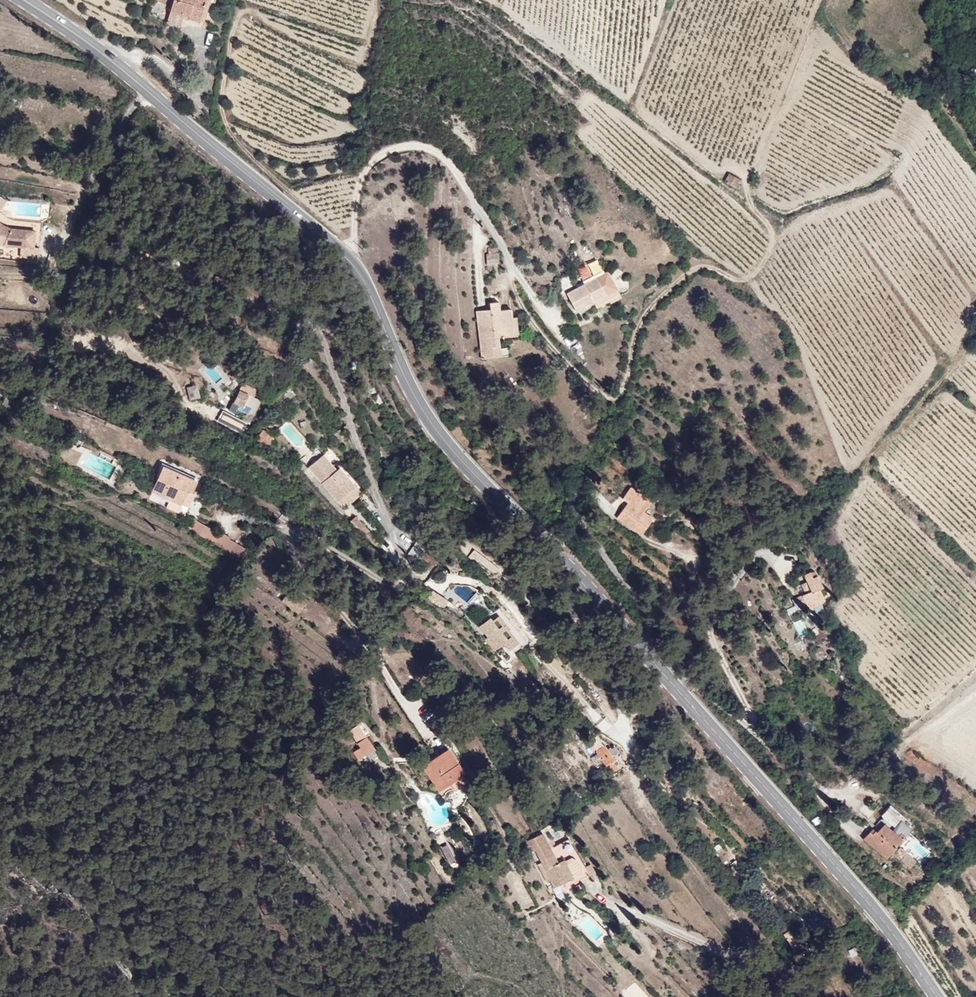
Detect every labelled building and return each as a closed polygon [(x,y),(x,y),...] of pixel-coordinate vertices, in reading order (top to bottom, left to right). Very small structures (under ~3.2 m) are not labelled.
[(169,21),(203,23),(206,0),(173,0),(169,21)] [(747,190),(752,181),(742,175),(737,185),(747,190)] [(0,218),(0,258),(30,273),(37,230),(11,229),(0,218)] [(499,263),(496,246),(490,247),(491,250),(487,251),(489,264),(499,263)] [(40,248),(38,259),(46,260),(47,249),(40,248)] [(626,293),(621,284),(628,279),(622,269),(587,290),(595,304),(605,297),(609,303),(626,293)] [(600,311),(609,303),(605,297),(595,304),(600,311)] [(538,333),(535,316),(530,317),(529,310),(515,312),(514,303),(505,305),(506,312),(494,315),(501,360),(520,357),(516,337),(527,335),(538,333)] [(530,355),(527,335),(516,337),(520,357),(530,355)] [(196,384),(186,387),(189,400),(199,397),(196,384)] [(239,391),(253,396),(255,388),(241,384),(239,391)] [(237,391),(230,409),(254,418),(261,399),(237,391)] [(83,423),(81,428),(93,434),(96,429),(83,423)] [(273,427),(267,435),(276,441),(282,433),(273,427)] [(312,466),(327,453),(320,444),(305,457),(312,466)] [(322,477),(334,461),(327,453),(312,466),(322,477)] [(110,477),(116,463),(89,454),(84,468),(110,477)] [(368,491),(345,464),(340,467),(334,461),(322,477),(348,508),(368,491)] [(184,517),(201,482),(160,466),(145,500),(184,517)] [(651,498),(631,484),(623,497),(629,501),(619,516),(641,531),(653,513),(644,507),(651,498)] [(385,545),(361,517),(355,521),(379,550),(385,545)] [(255,548),(209,522),(203,532),(249,559),(255,548)] [(446,558),(433,548),(426,559),(439,568),(446,558)] [(816,578),(812,571),(805,573),(807,579),(809,578),(812,581),(816,578)] [(825,585),(820,575),(812,581),(827,602),(823,588),(825,585)] [(817,588),(812,581),(809,578),(807,579),(801,581),(806,593),(817,588)] [(464,602),(451,586),(442,594),(455,609),(464,602)] [(827,602),(817,588),(806,593),(803,594),(810,610),(827,602)] [(797,608),(804,607),(802,596),(795,597),(797,608)] [(533,640),(501,603),(496,607),(502,614),(494,621),(489,616),(481,624),(502,649),(508,644),(513,650),(518,645),(522,650),(533,640)] [(494,621),(502,614),(496,607),(488,614),(489,616),(494,621)] [(363,661),(369,653),(364,649),(357,657),(363,661)] [(512,664),(506,658),(503,661),(509,667),(512,664)] [(535,672),(527,661),(516,670),(525,679),(535,672)] [(352,752),(357,761),(373,752),(359,724),(348,730),(358,749),(352,752)] [(624,766),(631,760),(624,751),(618,755),(616,752),(606,759),(620,778),(628,772),(624,766)] [(456,758),(432,773),(447,797),(471,782),(456,758)] [(887,826),(908,842),(919,826),(907,817),(899,829),(887,820),(878,832),(881,834),(887,826)] [(893,860),(908,842),(887,826),(873,845),(893,860)] [(573,868),(567,871),(551,840),(534,849),(538,858),(542,856),(549,869),(545,871),(556,890),(559,888),(563,896),(583,886),(573,868)] [(577,847),(563,855),(568,864),(572,862),(585,885),(595,879),(577,847)] [(537,865),(527,849),(517,856),(527,871),(537,865)] [(805,924),(800,916),(791,922),(795,929),(805,924)] [(814,938),(805,924),(795,929),(804,944),(814,938)]
